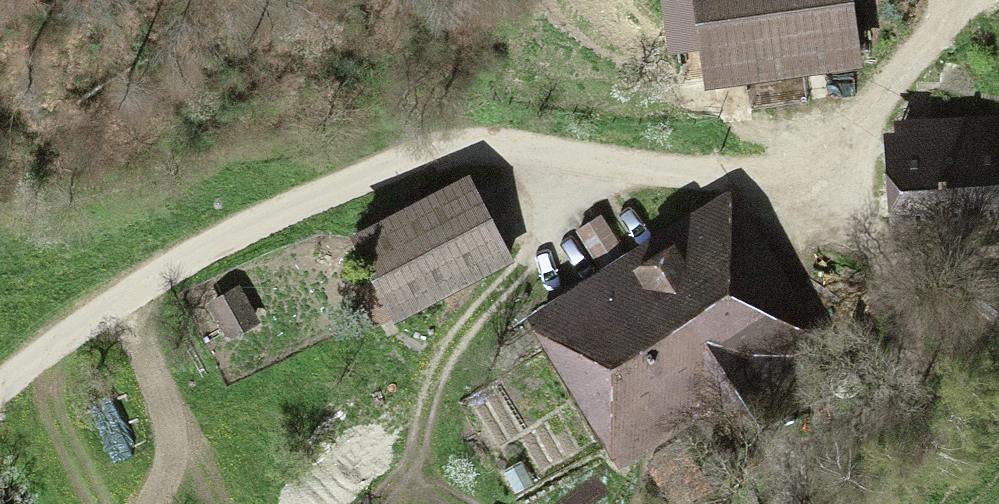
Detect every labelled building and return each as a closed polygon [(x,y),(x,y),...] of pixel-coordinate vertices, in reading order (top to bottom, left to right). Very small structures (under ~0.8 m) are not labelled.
[(863,60),(855,0),(664,0),(670,44),(699,40),(706,83),(863,60)] [(894,116),(894,127),(884,127),(889,236),(998,231),(998,112),(894,116)] [(349,229),(393,317),(514,257),(471,169),(349,229)] [(830,344),(734,184),(626,249),(604,212),(575,229),(599,268),(525,312),(621,470),(830,344)] [(227,339),(260,321),(240,283),(206,300),(227,339)] [(542,472),(565,458),(544,423),(521,436),(542,472)] [(514,493),(534,483),(522,459),(502,469),(514,493)]
